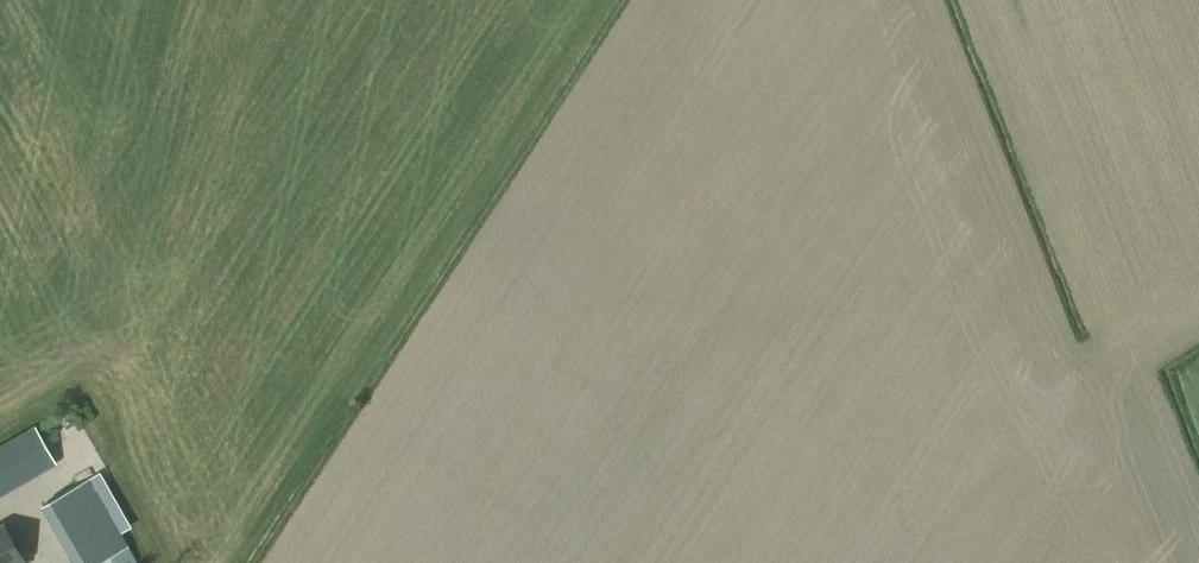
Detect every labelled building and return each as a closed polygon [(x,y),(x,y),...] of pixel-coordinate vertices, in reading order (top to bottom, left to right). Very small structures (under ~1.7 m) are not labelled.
[(34,428),(0,447),(0,497),(55,466),(34,428)] [(99,475),(41,508),(73,562),(97,562),(127,546),(120,533),(129,528),(99,475)] [(25,562),(4,525),(0,527),(0,562),(24,562),(25,562)]
